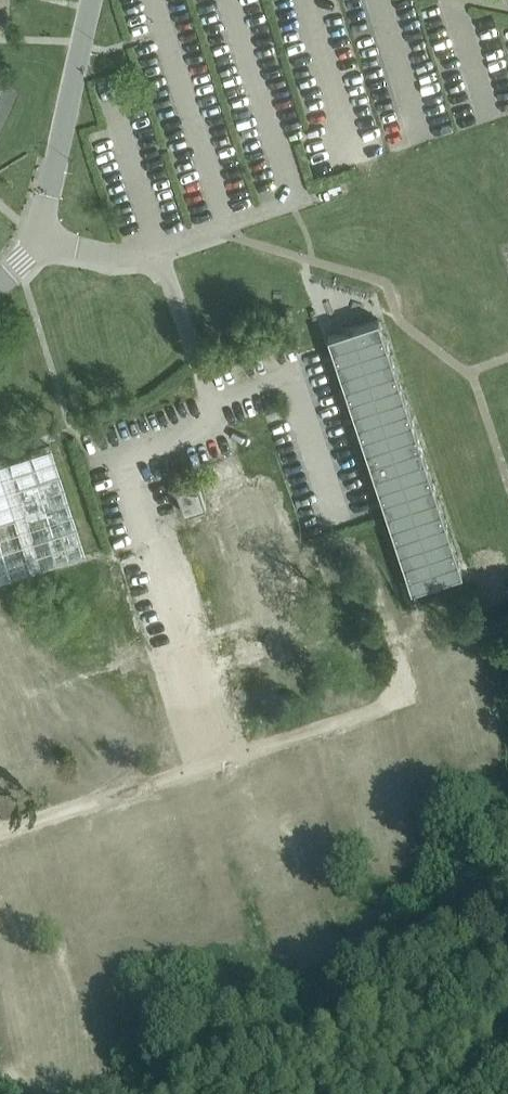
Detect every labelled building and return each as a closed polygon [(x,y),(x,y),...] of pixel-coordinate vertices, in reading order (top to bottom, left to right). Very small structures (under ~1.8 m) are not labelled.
[(232,179),(218,181),(222,206),(237,203),(232,179)] [(378,319),(328,336),(411,589),(462,572),(378,319)] [(494,379),(501,402),(507,400),(507,375),(494,379)] [(0,461),(0,580),(84,552),(49,445),(0,461)] [(205,506),(198,482),(176,490),(184,513),(205,506)] [(9,693),(0,659),(0,695),(9,693)] [(10,767),(0,730),(0,769),(10,767)]
